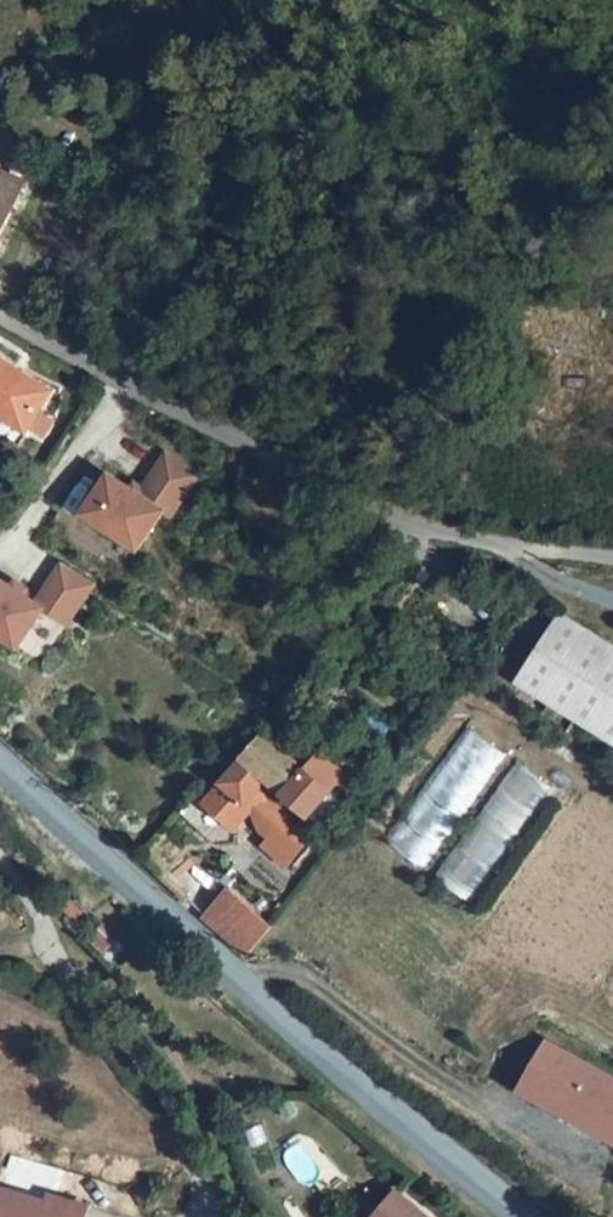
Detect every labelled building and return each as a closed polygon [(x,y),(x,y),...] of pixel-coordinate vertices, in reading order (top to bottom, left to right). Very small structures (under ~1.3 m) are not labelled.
[(31,183),(0,168),(0,251),(31,183)] [(63,390),(0,352),(0,411),(36,432),(63,390)] [(143,489),(118,473),(93,512),(147,547),(172,508),(179,512),(205,472),(173,452),(153,484),(148,492),(143,489)] [(148,492),(153,484),(148,481),(143,489),(148,492)] [(0,573),(0,628),(29,646),(53,608),(77,623),(103,582),(72,562),(46,602),(33,593),(21,586),(0,573)] [(24,581),(21,586),(33,593),(36,588),(24,581)] [(575,613),(530,681),(612,735),(612,637),(575,613)] [(465,727),(384,837),(420,865),(502,754),(465,727)] [(336,792),(270,735),(237,772),(231,767),(223,776),(229,780),(213,800),(235,818),(271,777),(315,816),(336,792)] [(472,901),(550,786),(514,762),(436,877),(472,901)] [(265,830),(275,838),(303,859),(318,839),(281,810),(265,830)] [(297,867),(303,859),(275,838),(269,845),(297,867)] [(255,958),(281,927),(249,898),(225,931),(255,958)] [(555,1090),(574,1054),(556,1045),(528,1096),(577,1123),(580,1118),(586,1107),(555,1090)] [(574,1054),(555,1090),(586,1107),(580,1118),(612,1136),(612,1075),(574,1054)] [(14,1181),(4,1216),(100,1216),(105,1199),(68,1189),(66,1196),(14,1181)] [(408,1187),(385,1216),(445,1216),(408,1187)]
